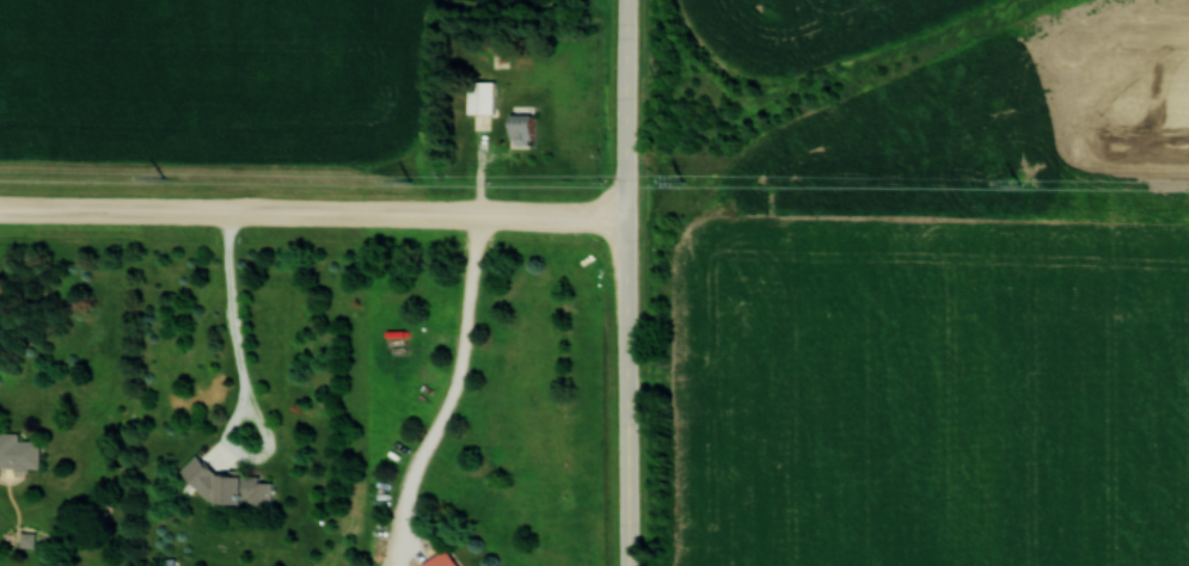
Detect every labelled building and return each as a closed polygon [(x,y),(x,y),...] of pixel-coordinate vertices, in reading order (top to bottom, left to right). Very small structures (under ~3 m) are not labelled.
[(494,81),(468,81),(467,113),(494,113),(494,81)] [(532,114),(513,114),(513,144),(533,144),(532,114)] [(41,469),(41,440),(19,440),(19,432),(0,432),(0,469),(41,469)] [(188,478),(199,478),(199,497),(218,497),(218,503),(248,504),(272,504),(273,481),(260,481),(260,476),(242,476),(242,469),(230,469),(230,474),(214,474),(214,460),(189,460),(188,478)] [(36,532),(21,531),(21,546),(36,547),(36,532)] [(445,548),(423,565),(460,565),(445,548)]
